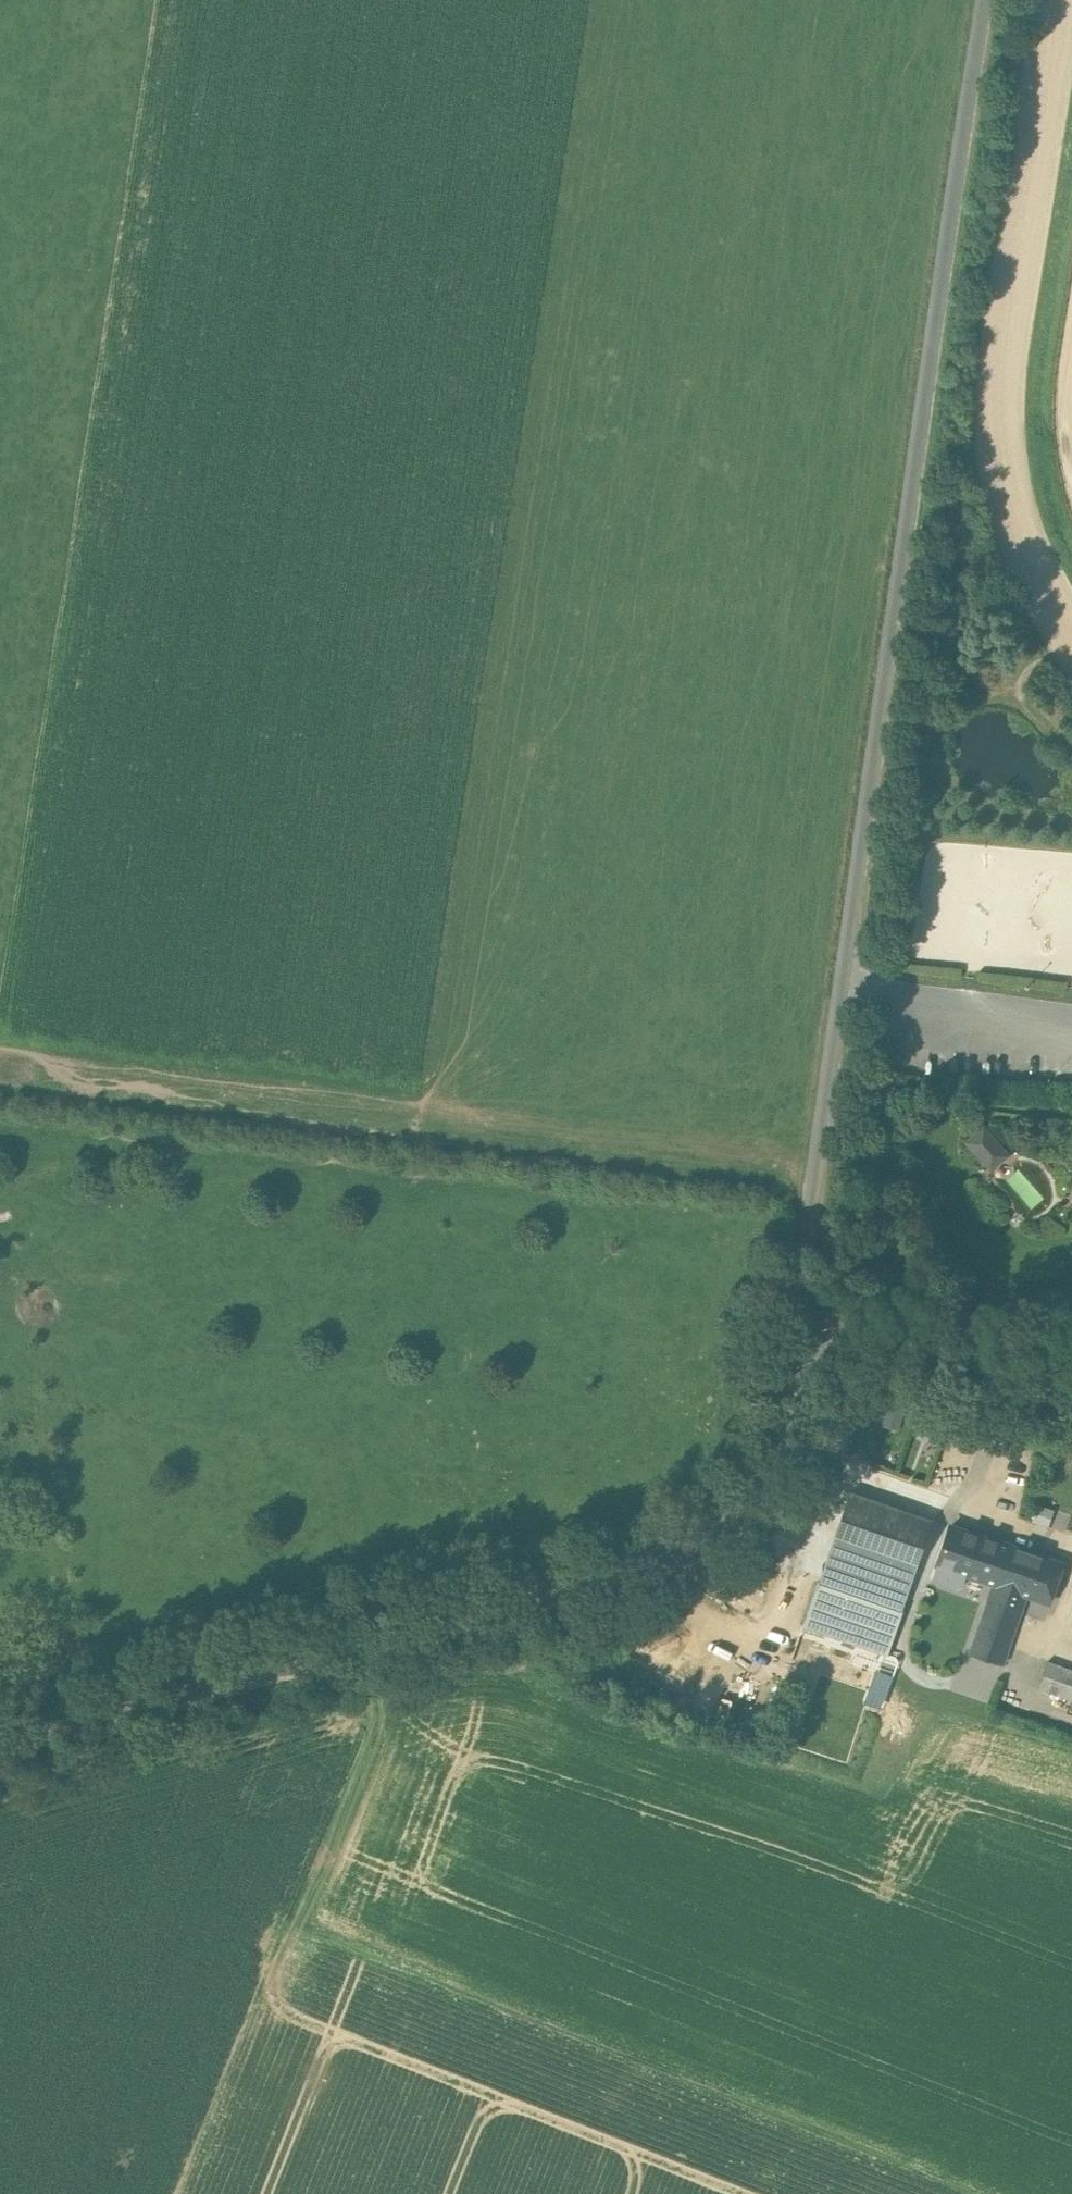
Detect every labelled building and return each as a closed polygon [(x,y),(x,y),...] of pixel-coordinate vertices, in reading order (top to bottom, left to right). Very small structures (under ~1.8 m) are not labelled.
[(985,1123),(964,1142),(993,1173),(1013,1153),(985,1123)] [(1031,1207),(1044,1196),(1019,1166),(1006,1177),(1031,1207)] [(875,1441),(884,1440),(883,1434),(905,1432),(902,1402),(872,1404),(875,1441)] [(939,1438),(945,1424),(923,1416),(917,1430),(939,1438)] [(933,1520),(850,1491),(835,1536),(918,1565),(933,1520)] [(978,1535),(951,1526),(939,1563),(965,1573),(978,1535)] [(1029,1552),(978,1535),(965,1573),(985,1579),(1016,1590),(1029,1552)] [(918,1565),(835,1536),(814,1599),(896,1628),(918,1565)] [(1063,1564),(1029,1552),(1016,1590),(1027,1594),(1050,1601),(1063,1564)] [(1016,1590),(985,1579),(975,1610),(984,1613),(970,1653),(1003,1664),(1027,1594),(1016,1590)] [(896,1628),(814,1599),(805,1625),(888,1653),(896,1628)] [(1033,1599),(1030,1608),(1050,1614),(1053,1605),(1033,1599)] [(1048,1661),(1038,1687),(1071,1699),(1071,1670),(1048,1661)]
